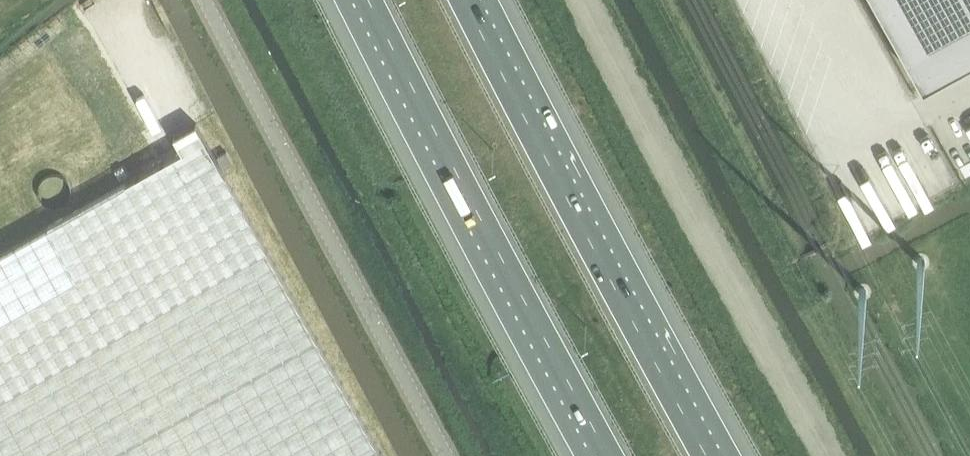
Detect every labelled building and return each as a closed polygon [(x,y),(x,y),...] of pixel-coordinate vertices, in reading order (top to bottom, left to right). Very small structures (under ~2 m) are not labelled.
[(924,83),(969,57),(969,0),(877,0),(924,83)] [(178,135),(185,151),(0,255),(0,455),(383,455),(198,124),(178,135)] [(219,157),(225,169),(234,164),(228,153),(219,157)] [(917,261),(918,262),(918,263),(918,264),(919,264),(919,265),(920,265),(921,265),(922,265),(923,265),(924,265),(924,264),(925,264),(925,263),(926,262),(926,261),(926,260),(925,260),(925,259),(925,258),(924,258),(923,258),(923,257),(922,257),(921,257),(920,257),(920,258),(919,258),(919,259),(918,259),(918,260),(918,261),(917,261)] [(859,291),(859,292),(859,293),(859,294),(860,294),(860,295),(861,295),(861,296),(862,296),(863,296),(864,296),(865,296),(866,296),(866,295),(867,295),(867,294),(868,294),(868,293),(868,292),(868,291),(868,290),(867,290),(867,289),(867,288),(866,288),(865,288),(865,287),(864,287),(863,287),(862,287),(862,288),(861,288),(860,288),(860,289),(859,290),(859,291)]
